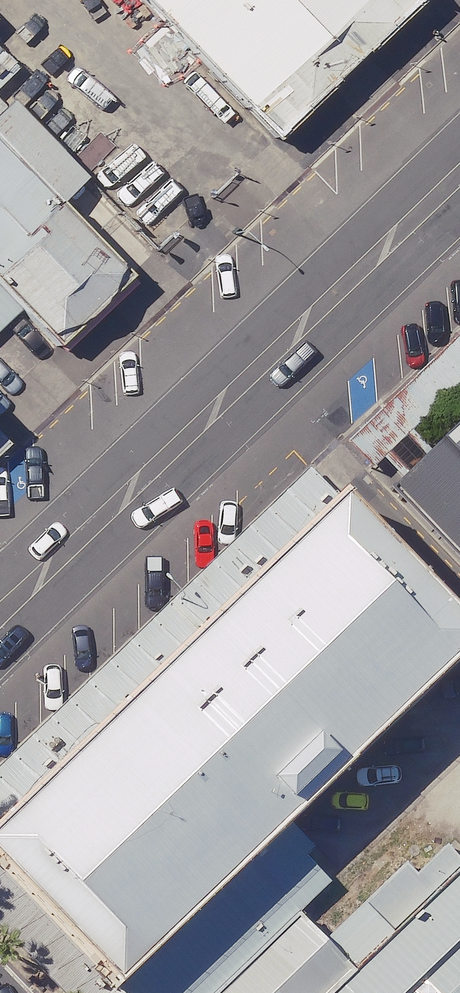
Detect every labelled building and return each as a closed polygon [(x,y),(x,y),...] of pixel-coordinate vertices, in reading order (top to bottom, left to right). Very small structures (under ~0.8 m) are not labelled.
[(295,140),(431,10),(422,0),(159,0),(295,140)] [(0,141),(0,284),(60,347),(131,281),(0,141)] [(389,500),(459,570),(459,429),(389,500)] [(295,543),(0,832),(0,860),(116,975),(212,876),(309,786),(423,679),(295,543)] [(423,679),(309,786),(367,847),(459,759),(459,718),(423,679)] [(459,882),(459,854),(446,867),(447,867),(459,882)] [(312,992),(459,992),(459,882),(447,868),(447,867),(319,986),(312,992)] [(116,975),(133,992),(218,992),(271,939),(273,937),(212,876),(116,975)] [(218,992),(312,992),(319,986),(273,937),(271,939),(218,992)]
